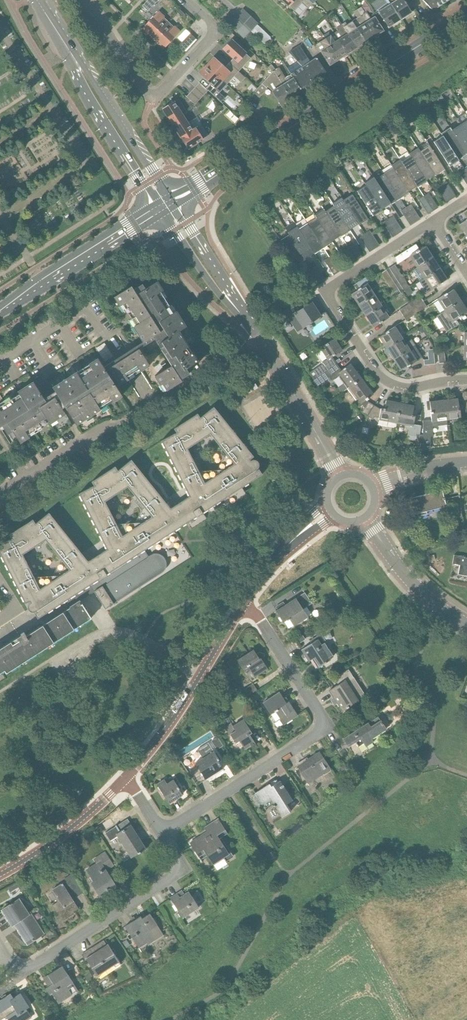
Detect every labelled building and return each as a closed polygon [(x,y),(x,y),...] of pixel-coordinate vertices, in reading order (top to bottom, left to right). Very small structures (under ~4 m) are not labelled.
[(142,6),(148,12),(159,1),(158,0),(148,0),(142,6)] [(304,0),(283,0),(294,11),(304,0)] [(400,20),(412,12),(404,0),(389,0),(388,1),(391,5),(400,20)] [(433,11),(446,2),(449,0),(423,0),(433,11)] [(400,20),(391,5),(379,12),(389,27),(400,20)] [(357,10),(374,36),(383,30),(375,16),(371,19),(367,12),(365,13),(362,7),(357,10)] [(365,42),(374,36),(357,10),(354,12),(358,18),(352,21),(365,42)] [(241,23),(250,31),(257,24),(243,11),(236,18),(241,23)] [(154,38),(169,22),(158,12),(143,28),(154,38)] [(356,48),(365,42),(352,21),(347,24),(346,22),(341,25),(356,48)] [(169,22),(154,38),(164,49),(180,32),(169,22)] [(244,37),(250,31),(241,23),(235,29),(244,37)] [(347,54),(356,48),(341,25),(337,27),(339,30),(334,33),(347,54)] [(338,60),(347,54),(334,33),(330,35),(329,32),(324,36),(325,38),(338,60)] [(190,34),(178,47),(184,52),(196,39),(190,34)] [(329,65),(338,60),(325,38),(316,45),(329,65)] [(239,72),(251,58),(231,40),(223,49),(234,58),(229,63),(239,72)] [(316,85),(329,77),(317,58),(316,59),(316,58),(310,62),(300,46),(289,53),(303,67),(305,69),(316,85)] [(227,85),(239,72),(229,63),(225,67),(215,58),(207,66),(222,80),(227,85)] [(220,92),(215,88),(222,80),(207,66),(200,74),(210,84),(206,88),(208,91),(215,97),(220,92)] [(303,94),(316,85),(305,69),(303,67),(291,75),(303,94)] [(283,74),(279,68),(275,71),(294,100),(303,94),(291,75),(286,78),(283,74)] [(283,107),(294,100),(275,71),(274,72),(274,71),(262,84),(267,88),(268,87),(273,91),(283,107)] [(208,91),(206,88),(199,83),(195,87),(204,95),(208,91)] [(204,95),(195,87),(191,92),(200,100),(204,95)] [(200,100),(191,92),(186,97),(195,105),(200,100)] [(172,124),(183,117),(173,102),(163,108),(172,124)] [(196,128),(196,129),(191,121),(187,123),(183,117),(172,124),(182,138),(181,138),(181,139),(197,129),(196,128)] [(461,125),(452,130),(466,154),(466,134),(461,125)] [(466,155),(466,154),(452,130),(451,128),(441,134),(443,136),(459,160),(466,155)] [(188,149),(203,139),(197,129),(181,139),(188,149)] [(459,161),(459,160),(443,136),(434,142),(450,167),(459,161)] [(420,151),(435,175),(436,176),(445,170),(429,146),(420,151)] [(426,180),(435,175),(420,151),(419,148),(409,154),(411,157),(426,180)] [(427,181),(426,180),(411,157),(402,163),(417,186),(418,187),(427,181)] [(417,186),(402,163),(400,160),(391,166),(393,168),(409,192),(417,186)] [(409,193),(409,192),(393,168),(384,174),(400,199),(409,193)] [(391,205),(400,199),(384,174),(376,180),(391,204),(391,205)] [(382,209),(391,204),(376,180),(374,177),(365,183),(366,186),(382,209)] [(445,189),(450,186),(447,181),(442,185),(445,189)] [(440,193),(445,189),(442,185),(437,188),(440,193)] [(383,210),(382,209),(366,186),(357,191),(373,216),(383,210)] [(427,201),(432,198),(429,193),(424,196),(427,201)] [(344,200),(358,224),(359,225),(368,219),(352,195),(344,200)] [(422,204),(427,201),(424,196),(419,199),(422,204)] [(350,230),(358,224),(344,200),(342,198),(333,204),(334,206),(350,230)] [(409,213),(414,209),(411,205),(406,208),(409,213)] [(351,231),(350,230),(334,206),(326,212),(341,236),(341,237),(351,231)] [(404,216),(409,213),(406,208),(401,211),(404,216)] [(332,241),(341,236),(326,212),(324,209),(315,215),(316,218),(332,241)] [(391,224),(396,221),(393,216),(388,219),(391,224)] [(333,242),(332,241),(316,218),(308,224),(324,248),(333,242)] [(386,227),(391,224),(388,219),(383,223),(386,227)] [(314,254),(324,248),(308,224),(299,229),(314,253),(314,254)] [(305,259),(314,253),(299,229),(297,227),(288,233),(290,235),(305,259)] [(368,239),(373,236),(370,231),(365,234),(368,239)] [(363,242),(368,239),(365,234),(360,238),(363,242)] [(306,259),(305,259),(290,235),(281,241),(297,265),(306,259)] [(350,251),(355,247),(352,242),(347,246),(350,251)] [(417,268),(433,257),(426,246),(419,250),(416,245),(396,257),(397,264),(410,256),(417,268)] [(345,254),(350,251),(347,246),(342,249),(345,254)] [(332,262),(337,259),(334,254),(329,257),(332,262)] [(327,265),(332,262),(329,257),(324,260),(327,265)] [(424,279),(440,268),(433,257),(417,268),(424,279)] [(315,274),(320,270),(317,265),(312,269),(315,274)] [(397,280),(402,276),(395,265),(389,268),(397,280)] [(440,268),(424,279),(432,290),(441,284),(447,280),(440,268)] [(310,277),(315,274),(312,269),(307,272),(310,277)] [(394,282),(386,270),(381,274),(388,285),(394,282)] [(405,291),(410,288),(402,276),(397,280),(405,291)] [(181,379),(186,375),(190,373),(187,369),(198,361),(192,352),(190,353),(182,341),(184,340),(179,331),(186,326),(180,317),(178,319),(161,292),(164,290),(158,281),(146,289),(142,284),(134,289),(131,286),(115,297),(121,306),(123,304),(141,331),(138,333),(146,345),(151,341),(154,347),(158,344),(172,365),(155,376),(161,385),(163,384),(168,390),(182,381),(181,379)] [(396,297),(401,293),(394,282),(388,285),(396,297)] [(359,305),(375,295),(367,283),(357,290),(358,290),(352,294),(359,305)] [(445,311),(461,301),(454,290),(447,294),(447,293),(437,299),(445,311)] [(366,316),(382,306),(375,295),(359,305),(366,316)] [(410,303),(413,309),(424,302),(420,296),(410,303)] [(445,311),(437,316),(448,333),(460,325),(457,320),(462,317),(462,316),(466,312),(466,310),(461,301),(445,311)] [(413,309),(417,314),(427,307),(424,302),(413,309)] [(274,318),(278,325),(289,318),(297,332),(305,328),(304,327),(320,316),(312,303),(300,311),(295,304),(274,318)] [(399,310),(403,315),(413,309),(410,303),(399,310)] [(382,306),(366,316),(373,327),(380,323),(380,324),(389,318),(382,306)] [(403,315),(406,321),(417,314),(413,309),(403,315)] [(429,337),(431,336),(424,325),(418,328),(422,334),(424,332),(427,338),(429,337)] [(387,349),(402,338),(395,327),(385,333),(386,333),(379,337),(387,349)] [(434,341),(440,337),(436,332),(431,336),(434,341)] [(434,341),(438,346),(448,339),(445,334),(440,337),(434,341)] [(394,360),(409,350),(402,338),(387,349),(394,360)] [(323,362),(309,373),(314,379),(318,377),(329,369),(336,365),(332,357),(342,351),(335,339),(327,343),(326,341),(319,345),(327,359),(323,362)] [(73,419),(77,424),(101,409),(100,407),(112,399),(113,401),(122,395),(112,379),(115,378),(119,385),(129,379),(127,376),(134,372),(139,369),(141,371),(150,365),(140,349),(126,358),(106,370),(99,359),(47,394),(48,396),(44,398),(34,382),(18,392),(20,394),(0,406),(0,427),(3,425),(8,434),(13,431),(20,443),(30,437),(28,434),(49,421),(50,424),(66,414),(64,410),(66,408),(73,419)] [(409,350),(394,360),(401,371),(407,367),(408,367),(417,361),(409,350)] [(350,388),(362,379),(351,364),(341,371),(337,365),(336,365),(329,369),(318,377),(322,383),(330,378),(332,381),(339,375),(340,376),(350,388)] [(367,416),(375,406),(369,402),(367,400),(369,399),(369,398),(374,394),(362,379),(350,388),(357,399),(361,404),(365,408),(362,413),(367,416)] [(236,401),(240,398),(236,390),(231,393),(236,401)] [(447,425),(448,425),(447,420),(461,419),(460,411),(466,411),(466,393),(463,393),(463,403),(459,403),(458,399),(444,400),(447,425)] [(424,435),(425,450),(431,449),(431,434),(433,434),(432,426),(447,425),(444,400),(430,402),(431,412),(432,420),(423,421),(424,435)] [(379,420),(396,423),(400,403),(386,401),(384,409),(381,408),(381,409),(375,406),(367,416),(373,420),(374,417),(379,418),(379,420)] [(400,403),(396,423),(413,427),(415,416),(412,415),(414,406),(400,403)] [(152,554),(151,555),(150,555),(148,556),(145,550),(223,500),(262,474),(259,469),(257,470),(256,470),(256,469),(257,469),(258,468),(258,467),(259,467),(259,466),(259,465),(259,464),(258,463),(258,462),(257,462),(257,461),(256,461),(256,460),(255,460),(254,460),(253,460),(252,460),(251,461),(250,461),(250,460),(254,457),(214,407),(200,418),(197,414),(188,420),(174,429),(177,433),(161,441),(189,496),(180,502),(171,509),(153,487),(132,460),(118,471),(115,467),(92,482),(93,484),(94,486),(79,494),(102,540),(107,549),(88,562),(49,513),(36,524),(33,520),(9,535),(10,536),(12,539),(0,545),(0,553),(4,561),(25,604),(28,602),(30,601),(30,602),(30,603),(29,604),(28,604),(28,606),(27,608),(28,609),(28,610),(30,612),(31,612),(34,613),(36,611),(36,612),(34,613),(38,619),(66,601),(90,585),(94,592),(105,609),(128,595),(158,575),(162,573),(163,572),(164,571),(164,570),(165,570),(165,569),(166,568),(166,567),(166,566),(166,565),(166,564),(166,563),(166,562),(166,561),(166,560),(165,560),(165,559),(165,558),(164,558),(164,557),(163,557),(163,556),(162,556),(162,555),(161,555),(160,555),(160,554),(159,554),(158,554),(157,554),(156,554),(155,554),(154,554),(153,554),(152,554)] [(417,514),(426,511),(446,506),(445,500),(445,497),(444,497),(442,490),(412,498),(414,505),(415,509),(416,509),(417,514)] [(456,518),(462,517),(460,495),(451,498),(456,518)] [(454,555),(453,564),(460,565),(458,574),(466,576),(466,558),(466,557),(454,555)] [(276,611),(283,622),(287,620),(292,628),(309,617),(303,609),(312,603),(305,593),(276,611)] [(80,601),(71,607),(27,636),(25,633),(22,635),(0,649),(0,672),(5,669),(7,672),(91,618),(80,601)] [(318,668),(331,659),(334,657),(325,643),(322,645),(318,639),(301,650),(309,661),(312,659),(318,668)] [(248,666),(255,677),(268,669),(261,657),(260,658),(254,650),(237,661),(243,670),(248,666)] [(343,711),(359,701),(346,680),(330,690),(343,711)] [(241,691),(246,697),(257,690),(253,684),(241,691)] [(276,712),(284,724),(298,715),(286,697),(284,698),(280,692),(263,703),(270,714),(275,711),(275,712),(276,712)] [(361,739),(364,743),(366,747),(374,742),(372,739),(387,729),(381,720),(378,717),(344,739),(349,747),(361,739)] [(232,723),(226,727),(236,742),(239,740),(245,749),(255,742),(249,734),(252,732),(244,719),(233,726),(232,723)] [(197,762),(195,763),(206,779),(224,768),(218,760),(219,759),(214,751),(202,758),(201,757),(196,760),(197,762)] [(297,766),(309,784),(331,769),(320,752),(297,766)] [(183,794),(180,790),(179,789),(180,788),(174,779),(167,783),(165,780),(157,784),(169,803),(183,794)] [(287,804),(293,800),(280,781),(277,783),(275,780),(255,793),(262,804),(270,799),(274,804),(273,805),(274,807),(275,806),(282,817),(292,811),(287,804)] [(117,851),(124,846),(131,858),(139,853),(139,854),(146,849),(127,819),(117,826),(116,825),(115,826),(116,826),(105,833),(117,851)] [(201,860),(208,856),(213,864),(224,857),(227,861),(234,857),(221,837),(228,833),(219,819),(205,828),(208,832),(190,843),(201,860)] [(93,881),(91,882),(100,897),(117,886),(106,869),(114,865),(106,852),(94,859),(97,864),(87,870),(93,881)] [(68,884),(75,879),(71,874),(64,879),(68,884)] [(52,905),(57,912),(61,909),(66,917),(79,908),(63,883),(53,890),(57,897),(55,898),(58,902),(52,905)] [(183,918),(199,907),(189,892),(180,897),(177,893),(170,898),(183,918)] [(28,944),(44,934),(30,912),(29,912),(20,899),(2,910),(12,925),(15,924),(28,944)] [(148,945),(164,935),(150,914),(143,919),(141,916),(125,926),(130,934),(127,936),(130,940),(132,938),(139,948),(147,943),(148,945)] [(97,976),(120,962),(108,944),(95,953),(92,948),(83,954),(97,976)] [(79,988),(77,989),(63,966),(43,979),(49,987),(46,989),(50,995),(52,993),(59,1004),(77,992),(79,994),(82,992),(79,988)] [(7,1008),(11,1014),(13,1012),(18,1019),(28,1019),(32,1017),(26,1009),(29,1007),(21,993),(13,998),(11,994),(0,1001),(0,1013),(7,1008)] [(5,1017),(11,1014),(7,1008),(0,1013),(0,1019),(1,1019),(5,1017)]
